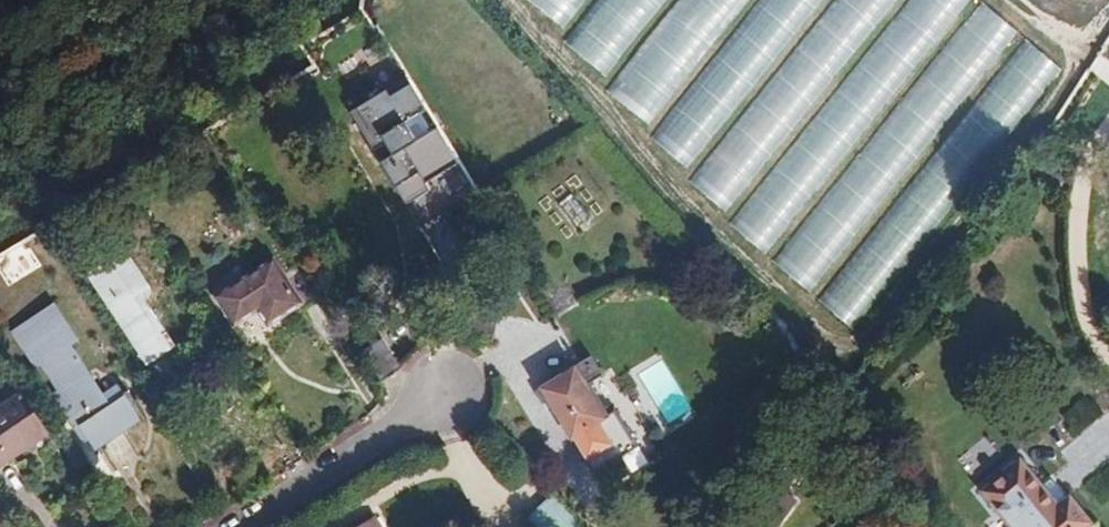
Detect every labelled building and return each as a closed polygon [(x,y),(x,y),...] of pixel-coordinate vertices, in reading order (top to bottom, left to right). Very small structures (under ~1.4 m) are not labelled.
[(593,0),(523,0),(567,34),(593,0)] [(677,0),(593,0),(567,34),(557,45),(609,87),(677,0)] [(756,0),(677,0),(609,87),(652,127),(756,0)] [(832,0),(756,0),(652,127),(643,137),(689,174),(832,0)] [(908,0),(832,0),(689,174),(681,184),(725,221),(908,0)] [(978,8),(968,0),(908,0),(725,221),(769,260),(978,8)] [(813,299),(1022,44),(978,8),(769,260),(813,299)] [(846,330),(1057,72),(1022,44),(813,299),(846,330)] [(397,89),(352,113),(424,228),(483,193),(467,170),(474,164),(448,129),(443,130),(435,117),(439,112),(422,85),(400,97),(397,89)] [(43,265),(27,239),(0,256),(0,273),(8,286),(43,265)] [(78,243),(41,268),(100,358),(127,339),(95,287),(103,282),(78,243)] [(233,270),(224,256),(168,291),(184,316),(209,302),(217,316),(251,295),(253,300),(268,291),(249,261),(233,270)] [(13,387),(8,391),(31,426),(37,422),(51,442),(96,412),(81,389),(79,391),(75,385),(59,396),(23,342),(30,338),(18,320),(11,324),(0,307),(0,368),(13,387)] [(544,342),(490,369),(516,423),(556,403),(539,365),(552,359),(544,342)] [(1056,507),(1019,459),(985,483),(1018,526),(1083,526),(1087,524),(1068,498),(1056,507)] [(742,526),(768,526),(771,525),(781,512),(791,499),(793,496),(777,487),(757,515),(743,526),(742,526)] [(543,526),(579,526),(583,522),(555,495),(533,517),(543,526)]
